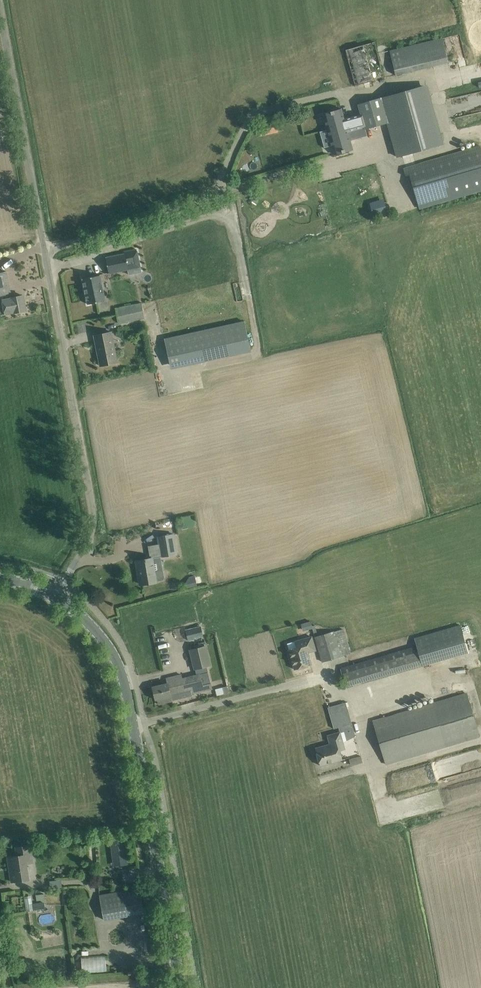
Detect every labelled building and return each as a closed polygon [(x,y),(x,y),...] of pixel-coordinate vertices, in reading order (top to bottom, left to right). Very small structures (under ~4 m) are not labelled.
[(442,38),(388,49),(393,74),(447,63),(442,38)] [(384,78),(374,42),(344,51),(354,86),(384,78)] [(423,86),(357,104),(360,114),(362,120),(364,128),(387,123),(397,157),(439,145),(423,86)] [(327,130),(320,132),(324,148),(331,146),(333,154),(341,152),(344,151),(352,149),(349,140),(357,138),(356,134),(365,132),(364,128),(362,120),(360,114),(343,118),(341,109),(333,111),(330,111),(330,112),(322,114),(327,130)] [(403,168),(406,176),(410,175),(419,208),(429,205),(480,190),(480,152),(479,146),(417,164),(407,167),(403,168)] [(384,202),(370,206),(373,216),(387,212),(384,202)] [(116,255),(105,257),(109,273),(127,269),(128,274),(141,272),(137,249),(125,252),(125,253),(116,255)] [(11,297),(6,271),(0,273),(0,300),(11,297)] [(100,275),(82,278),(87,304),(105,300),(100,275)] [(26,310),(23,295),(11,297),(0,300),(0,315),(26,310)] [(144,318),(141,305),(117,309),(119,323),(144,318)] [(183,335),(164,339),(170,365),(189,360),(190,364),(251,350),(244,321),(183,335)] [(100,366),(117,362),(111,332),(94,335),(100,366)] [(173,534),(158,537),(159,544),(160,551),(161,557),(176,554),(173,534)] [(146,559),(136,561),(138,572),(140,571),(142,584),(152,582),(156,582),(156,581),(162,580),(164,578),(163,572),(161,571),(159,557),(161,557),(160,551),(150,553),(151,558),(146,559)] [(186,583),(187,588),(197,585),(195,575),(189,576),(186,583)] [(200,607),(179,612),(181,622),(202,617),(200,607)] [(310,621),(301,624),(303,631),(312,628),(314,633),(317,632),(315,625),(312,626),(310,621)] [(201,626),(185,630),(188,640),(204,637),(201,626)] [(343,629),(315,637),(322,661),(341,656),(350,653),(343,629)] [(297,641),(287,644),(289,649),(295,669),(297,669),(298,670),(302,668),(303,667),(311,665),(308,652),(316,650),(312,637),(297,641)] [(206,645),(189,649),(194,670),(212,666),(206,645)] [(368,660),(342,667),(347,687),(374,680),(368,660)] [(167,683),(152,687),(155,700),(157,699),(158,704),(172,701),(172,700),(180,698),(179,694),(186,692),(191,691),(191,693),(204,690),(211,688),(207,672),(197,675),(183,678),(182,674),(166,678),(167,683)] [(245,673),(234,673),(234,684),(245,684),(245,673)] [(433,703),(373,721),(386,765),(446,747),(480,737),(480,735),(467,693),(433,703)] [(346,702),(327,707),(329,714),(333,727),(333,729),(339,728),(352,724),(348,709),(346,702)] [(330,744),(315,748),(320,765),(330,763),(342,759),(340,750),(345,749),(343,742),(355,736),(352,724),(339,728),(340,732),(328,735),(330,744)] [(351,766),(363,762),(361,756),(349,759),(351,766)] [(125,837),(111,839),(115,863),(129,860),(125,837)] [(17,856),(8,857),(11,882),(28,879),(26,863),(32,862),(30,845),(26,846),(16,847),(17,856)] [(144,912),(139,888),(99,895),(104,920),(144,912)] [(31,895),(24,896),(26,911),(45,908),(44,902),(33,903),(31,895)] [(80,956),(80,972),(105,971),(105,956),(80,956)]
